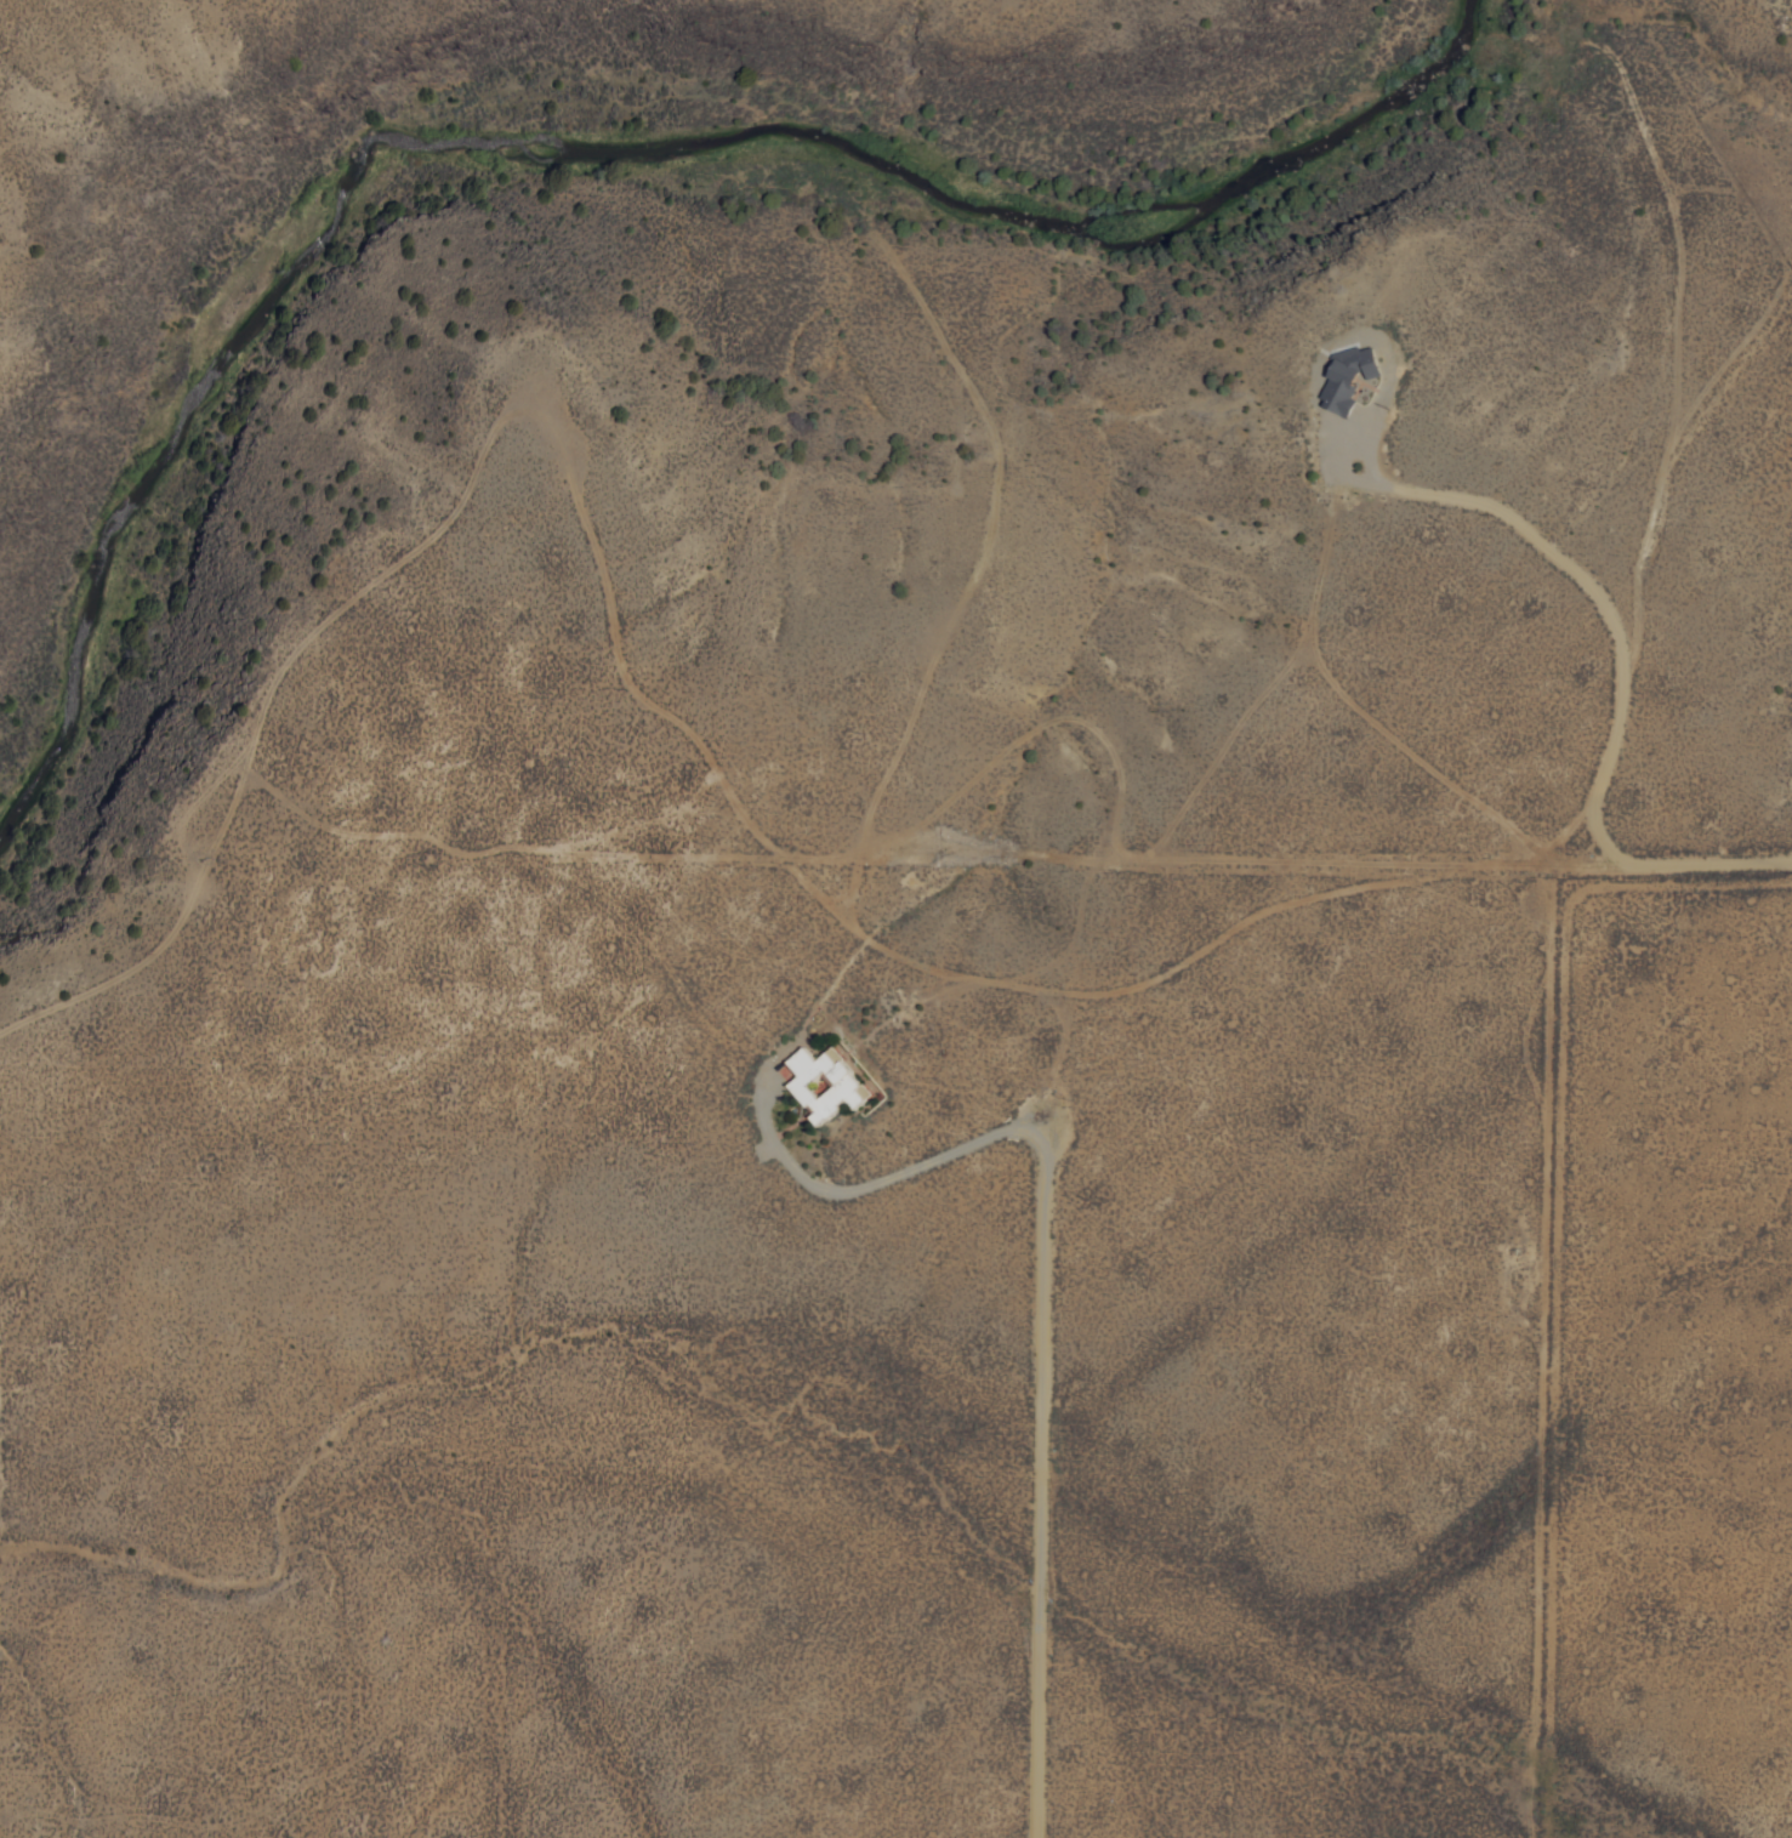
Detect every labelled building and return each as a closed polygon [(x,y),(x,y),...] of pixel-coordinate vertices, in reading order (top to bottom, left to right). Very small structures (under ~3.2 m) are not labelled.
[(790,1084),(823,1122),(850,1099),(857,1107),(874,1093),(834,1047),(820,1059),(808,1045),(789,1061),(801,1075),(790,1084)]
